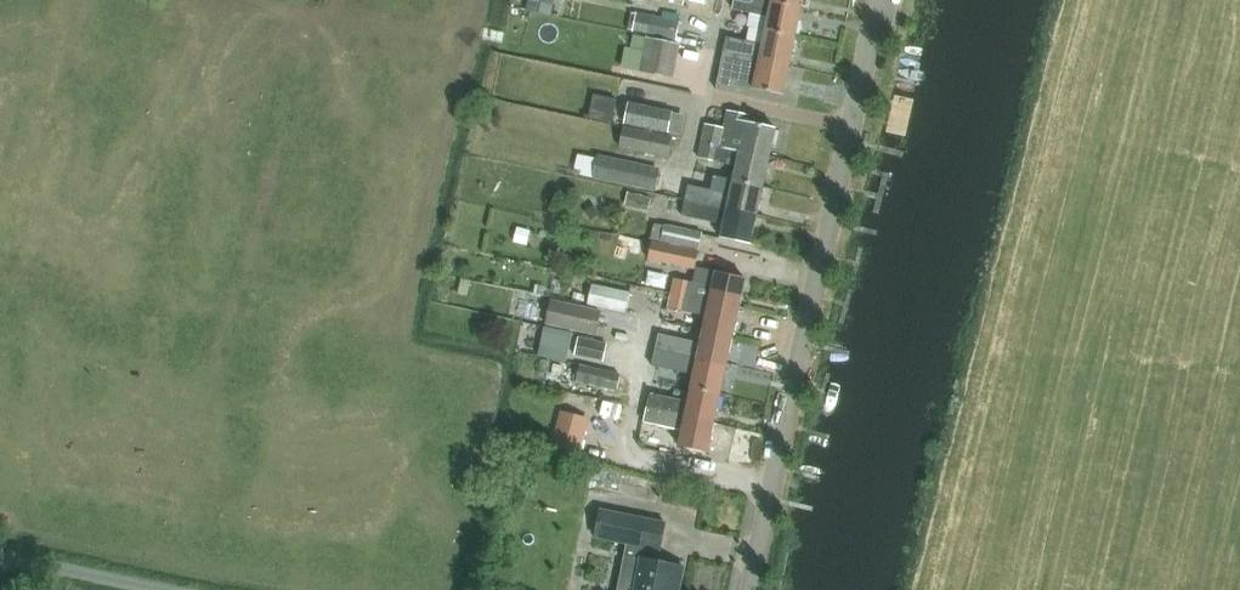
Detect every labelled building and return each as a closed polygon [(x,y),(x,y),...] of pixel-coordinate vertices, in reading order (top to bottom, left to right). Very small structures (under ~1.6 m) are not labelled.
[(559,0),(532,0),(531,6),(556,11),(559,0)] [(770,16),(766,33),(794,39),(800,9),(757,0),(735,0),(733,9),(770,16)] [(800,9),(802,0),(757,0),(800,9)] [(676,40),(680,21),(651,15),(647,34),(676,40)] [(723,51),(789,65),(794,39),(766,33),(764,44),(726,37),(723,51)] [(673,78),(680,43),(633,34),(627,69),(673,78)] [(720,66),(758,74),(755,89),(783,94),(789,65),(723,51),(720,66)] [(619,119),(622,95),(598,91),(594,116),(619,119)] [(672,111),(629,102),(624,124),(668,133),(672,111)] [(706,124),(703,141),(769,155),(775,128),(748,122),(749,115),(728,110),(724,127),(706,124)] [(624,126),(624,129),(620,146),(669,157),(673,136),(624,126)] [(769,155),(703,141),(699,158),(737,166),(734,180),(763,186),(769,155)] [(654,191),(660,168),(598,154),(593,177),(654,191)] [(688,185),(685,200),(756,216),(763,186),(734,180),(731,194),(688,185)] [(624,204),(648,210),(651,197),(627,191),(624,204)] [(756,216),(685,200),(682,216),(724,225),(722,238),(750,244),(756,216)] [(699,250),(703,233),(665,224),(661,241),(699,250)] [(695,269),(699,251),(652,241),(648,259),(695,269)] [(670,293),(738,307),(745,277),(716,271),(716,272),(698,268),(695,283),(673,278),(670,293)] [(626,313),(630,293),(593,284),(588,304),(626,313)] [(732,335),(738,307),(670,293),(667,307),(707,316),(704,329),(732,335)] [(596,335),(602,310),(551,299),(546,324),(596,335)] [(544,327),(538,354),(567,360),(572,332),(544,327)] [(659,334),(656,350),(726,364),(732,335),(704,329),(701,342),(659,334)] [(603,361),(607,344),(579,337),(575,354),(603,361)] [(695,375),(692,388),(720,394),(726,364),(656,350),(652,366),(695,375)] [(616,391),(620,374),(580,364),(576,381),(616,391)] [(714,421),(720,394),(692,388),(689,401),(650,393),(648,407),(714,421)] [(708,452),(714,421),(648,407),(645,422),(683,430),(679,446),(708,452)] [(561,411),(552,444),(580,452),(589,418),(561,411)] [(645,545),(642,557),(636,589),(679,589),(684,565),(658,560),(660,548),(661,548),(666,522),(600,510),(596,535),(645,545)]
